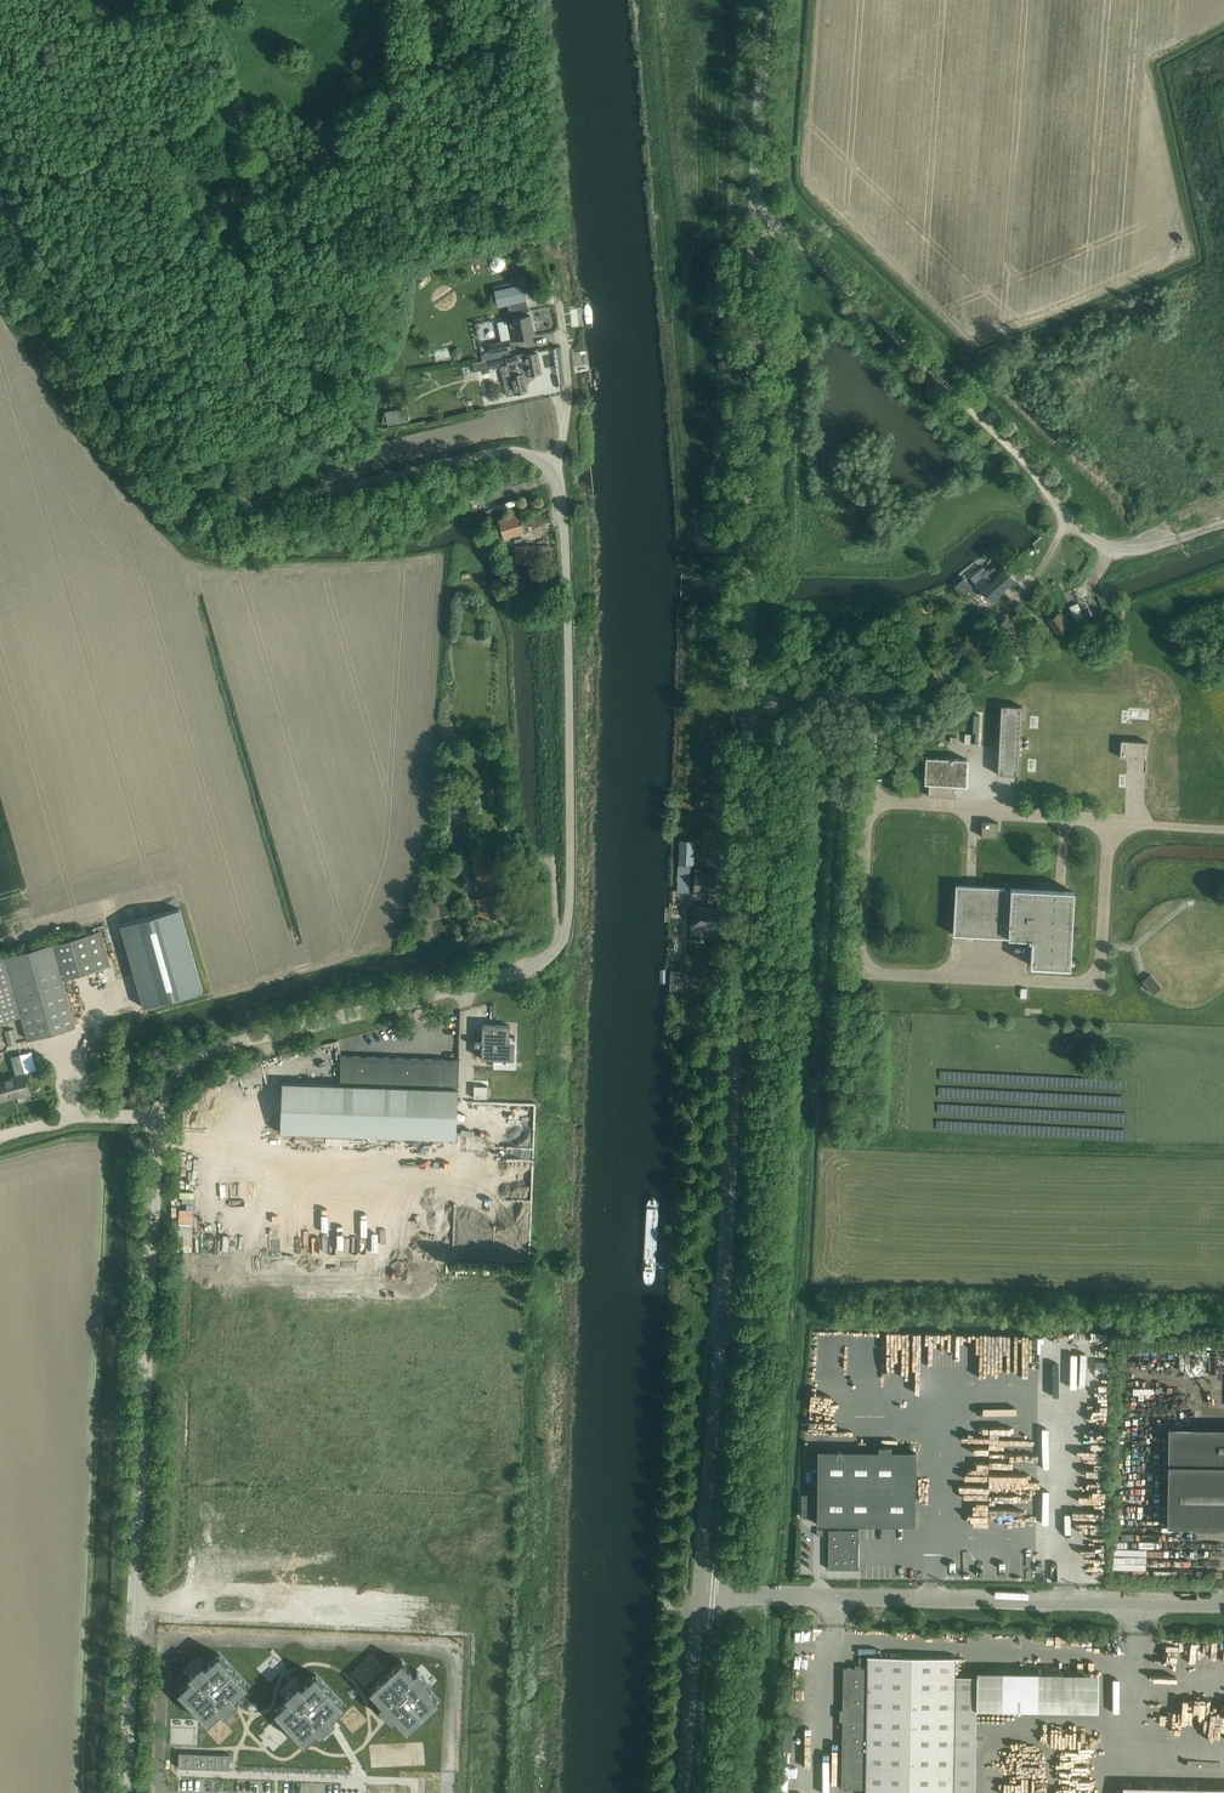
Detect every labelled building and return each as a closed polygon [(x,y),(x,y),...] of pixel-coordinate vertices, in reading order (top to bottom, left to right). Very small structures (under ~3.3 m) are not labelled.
[(516,286),(515,280),(494,285),(498,305),(526,299),(523,284),(516,286)] [(482,300),(494,299),(493,291),(482,291),(482,300)] [(534,335),(529,315),(507,320),(509,329),(512,328),(514,339),(534,335)] [(491,352),(510,348),(508,340),(489,344),(491,352)] [(510,377),(511,379),(513,391),(527,388),(525,378),(529,378),(528,375),(541,372),(537,352),(524,355),(523,353),(505,357),(472,362),(473,364),(474,370),(500,366),(500,367),(509,365),(512,377),(510,377)] [(321,453),(320,469),(326,470),(328,454),(321,453)] [(522,523),(520,513),(498,518),(499,524),(491,527),(494,539),(528,530),(526,522),(522,523)] [(551,563),(551,546),(515,545),(515,563),(551,563)] [(999,574),(995,568),(990,572),(987,569),(981,574),(984,578),(976,585),(990,600),(1014,578),(1005,569),(999,574)] [(968,600),(976,592),(963,578),(955,586),(968,600)] [(1076,620),(1084,616),(1078,603),(1070,607),(1076,620)] [(1057,632),(1066,626),(1065,624),(1068,622),(1060,611),(1048,619),(1057,632)] [(1035,637),(1042,633),(1035,624),(1029,628),(1035,637)] [(1018,775),(1022,706),(1000,705),(997,774),(1018,775)] [(964,733),(964,743),(972,743),(972,733),(964,733)] [(1145,759),(1146,742),(1120,740),(1119,757),(1145,759)] [(966,785),(967,759),(926,757),(924,782),(928,783),(928,795),(954,797),(955,784),(966,785)] [(501,783),(493,783),(494,798),(502,798),(501,783)] [(996,837),(997,831),(997,822),(982,820),(981,836),(996,837)] [(693,864),(694,839),(679,839),(678,865),(675,865),(673,892),(689,893),(690,864),(693,864)] [(474,865),(490,862),(489,851),(472,853),(474,865)] [(495,894),(492,878),(493,877),(491,865),(475,868),(477,880),(479,880),(482,896),(476,897),(480,919),(504,915),(500,893),(495,894)] [(714,892),(715,875),(701,874),(701,875),(695,875),(694,891),(714,892)] [(1069,967),(1072,903),(1073,891),(955,884),(953,932),(1028,936),(1027,940),(1030,940),(1029,965),(1069,967)] [(719,927),(720,908),(696,906),(695,926),(697,926),(700,929),(705,929),(707,927),(719,927)] [(179,908),(120,925),(143,1007),(203,991),(179,908)] [(89,934),(52,944),(62,979),(98,969),(110,966),(101,931),(89,934)] [(28,1039),(75,1026),(62,979),(52,944),(5,957),(21,1015),(28,1039)] [(0,958),(0,1021),(1,1021),(21,1015),(5,957),(0,958)] [(681,990),(681,971),(672,970),(671,990),(681,990)] [(1154,993),(1162,987),(1151,974),(1143,981),(1154,993)] [(20,1023),(12,1026),(15,1039),(24,1037),(20,1023)] [(509,1035),(510,1025),(482,1024),(482,1034),(478,1034),(478,1031),(474,1031),(474,1046),(481,1046),(481,1058),(496,1059),(496,1057),(509,1058),(509,1040),(514,1040),(514,1035),(509,1035)] [(280,1132),(317,1133),(438,1137),(455,1138),(457,1101),(457,1089),(443,1088),(444,1059),(341,1055),(340,1077),(333,1077),(332,1084),(322,1084),(282,1083),(280,1132)] [(101,1062),(88,1066),(91,1076),(103,1072),(101,1062)] [(0,1100),(30,1092),(25,1073),(0,1080),(0,1099),(0,1100)] [(219,1303),(231,1304),(232,1289),(220,1288),(219,1303)] [(866,1395),(867,1380),(833,1379),(832,1394),(866,1395)] [(1191,1388),(1203,1385),(1202,1379),(1190,1382),(1191,1388)] [(889,1380),(880,1380),(880,1395),(888,1395),(889,1380)] [(917,1380),(917,1394),(930,1394),(930,1380),(917,1380)] [(1167,1427),(1166,1525),(1223,1526),(1223,1428),(1167,1427)] [(817,1450),(816,1524),(915,1525),(915,1451),(891,1450),(891,1445),(878,1445),(878,1450),(817,1450)] [(858,1568),(858,1529),(828,1529),(828,1568),(858,1568)] [(306,1594),(307,1609),(326,1609),(325,1594),(306,1594)] [(191,1678),(178,1691),(181,1695),(207,1723),(220,1711),(223,1714),(238,1700),(235,1697),(248,1685),(219,1653),(205,1665),(202,1662),(188,1675),(191,1678)] [(954,1657),(867,1656),(867,1667),(843,1667),(841,1788),(865,1788),(865,1792),(952,1792),(954,1657)] [(401,1659),(369,1689),(381,1703),(378,1706),(391,1720),(394,1717),(407,1730),(439,1701),(427,1687),(430,1685),(417,1670),(413,1673),(401,1659)] [(282,1703),(274,1711),(304,1743),(317,1731),(320,1734),(334,1721),(331,1718),(345,1705),(315,1673),(302,1685),(299,1682),(284,1696),(287,1699),(282,1703)] [(256,1739),(251,1726),(237,1731),(243,1744),(256,1739)] [(484,1752),(498,1742),(486,1726),(472,1737),(484,1752)] [(284,1729),(273,1729),(273,1741),(284,1741),(284,1729)] [(179,1752),(178,1767),(230,1769),(230,1754),(179,1752)] [(1131,1792),(1223,1792),(1223,1783),(1131,1781),(1131,1792)]
